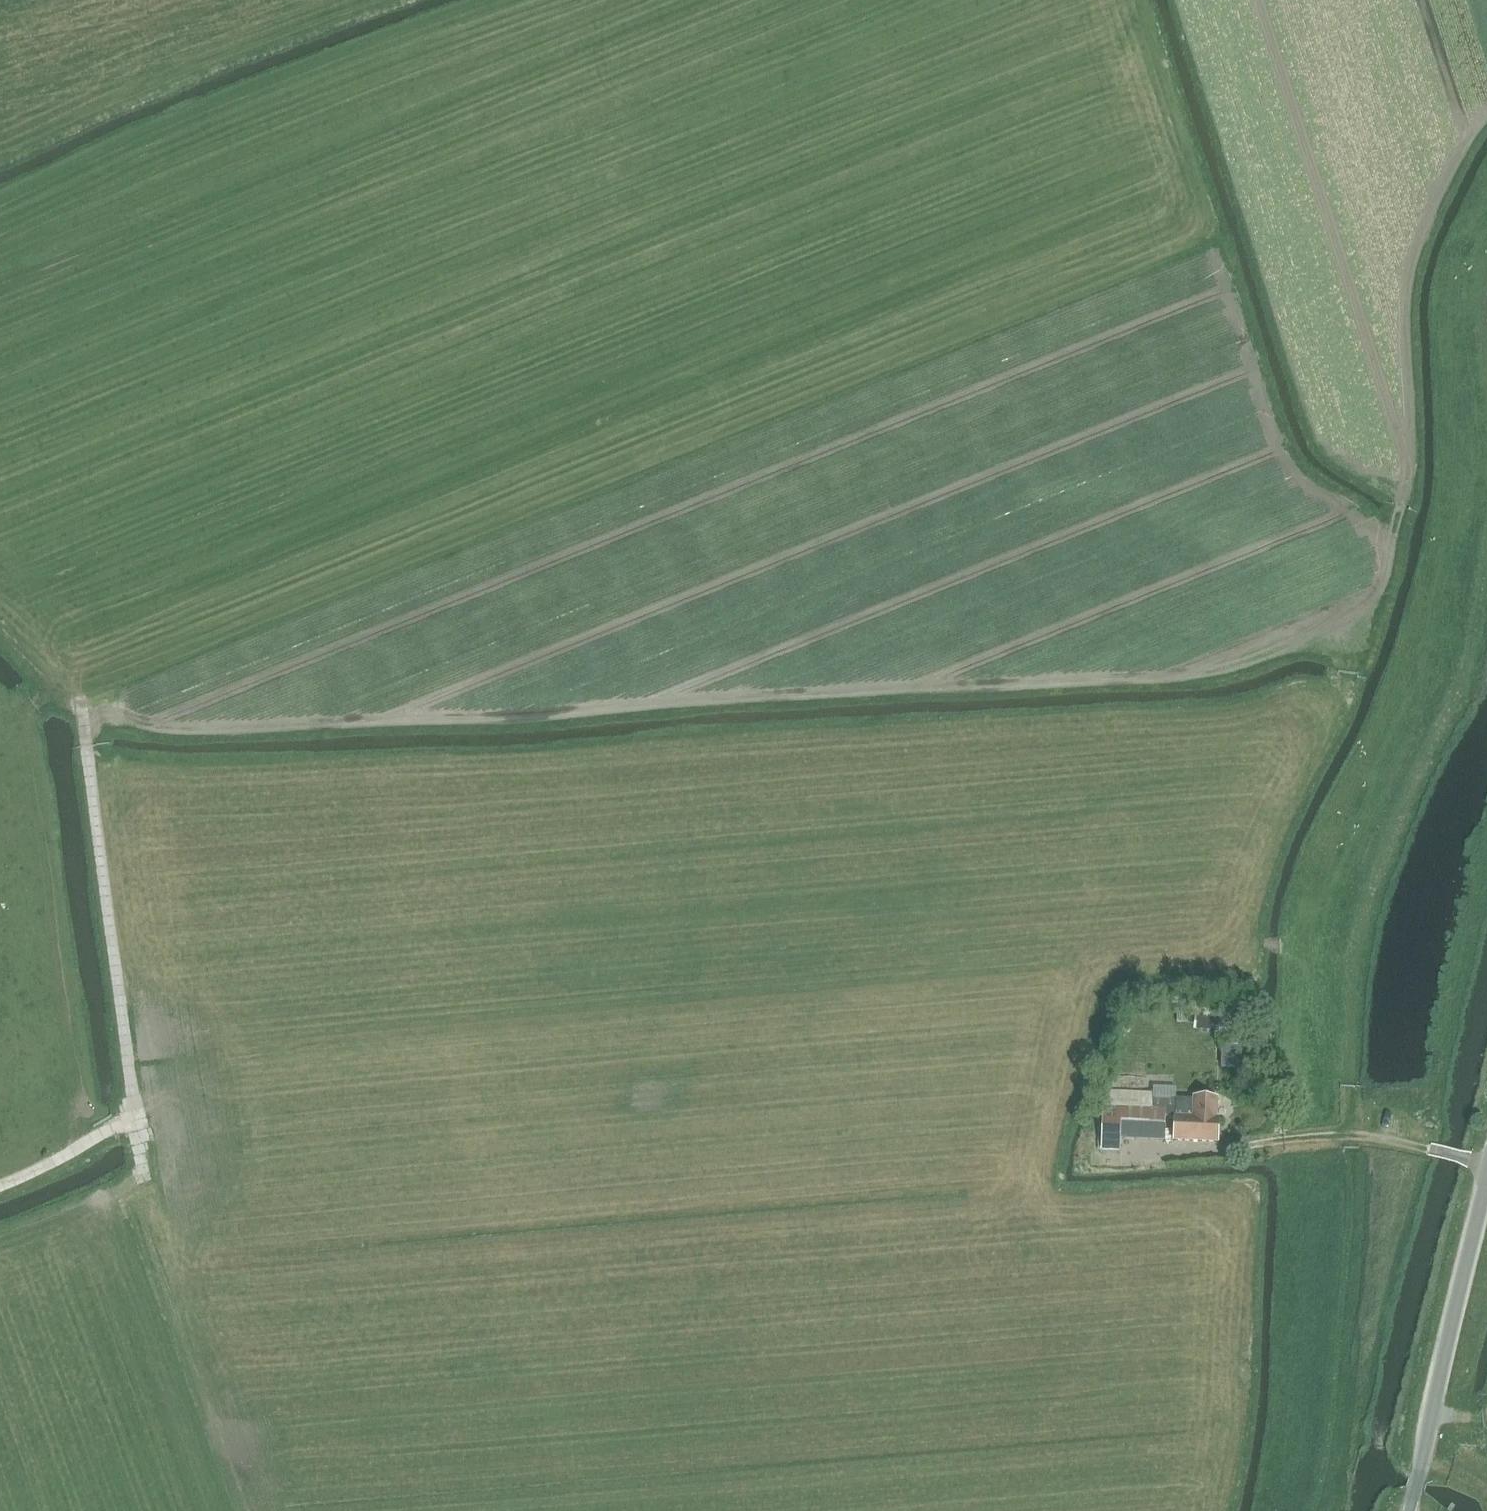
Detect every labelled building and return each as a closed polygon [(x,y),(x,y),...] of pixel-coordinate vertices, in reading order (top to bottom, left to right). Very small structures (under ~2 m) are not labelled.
[(1198,1016),(1197,1028),(1215,1030),(1216,1017),(1198,1016)] [(1222,1045),(1222,1066),(1252,1067),(1253,1046),(1222,1045)] [(1179,1101),(1176,1102),(1153,1101),(1153,1095),(1110,1094),(1103,1106),(1102,1151),(1121,1151),(1121,1139),(1165,1141),(1166,1118),(1175,1118),(1179,1118),(1179,1101)] [(1175,1118),(1174,1141),(1219,1143),(1220,1117),(1215,1117),(1215,1103),(1179,1101),(1179,1118),(1175,1118)]
